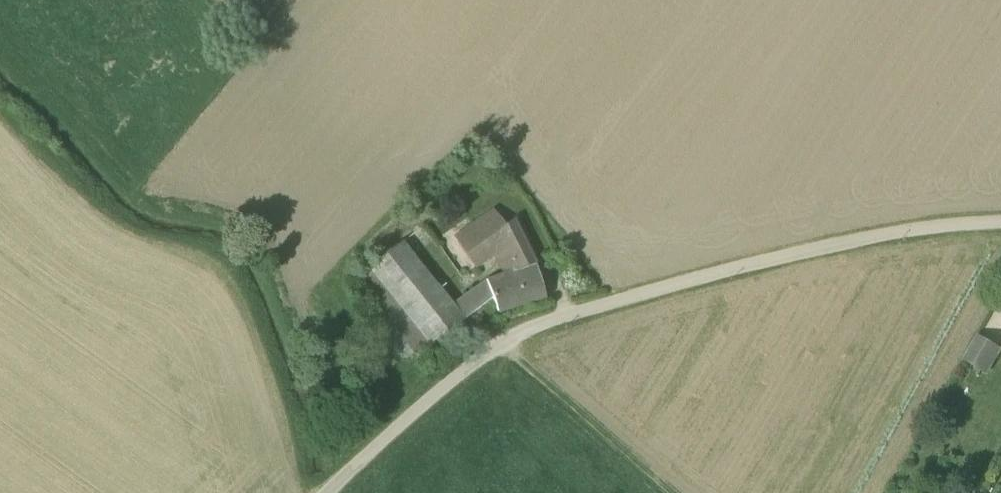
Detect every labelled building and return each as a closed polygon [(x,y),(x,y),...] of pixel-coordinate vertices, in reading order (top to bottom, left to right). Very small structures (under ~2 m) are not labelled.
[(495,254),(505,274),(536,264),(537,264),(515,219),(507,226),(495,211),(462,234),(466,240),(459,244),(476,268),(495,254)] [(405,240),(414,252),(433,238),(423,226),(405,240)] [(455,239),(459,244),(466,240),(462,234),(455,239)] [(415,353),(418,357),(465,320),(453,306),(439,288),(438,289),(402,243),(356,279),(392,324),(415,353)] [(546,298),(536,264),(505,274),(487,281),(493,299),(498,313),(546,298)] [(465,297),(476,311),(493,299),(487,281),(465,297)] [(476,311),(465,297),(453,306),(465,320),(476,311)] [(381,333),(404,362),(415,353),(392,324),(381,333)] [(964,359),(987,373),(1000,349),(978,336),(964,359)]
